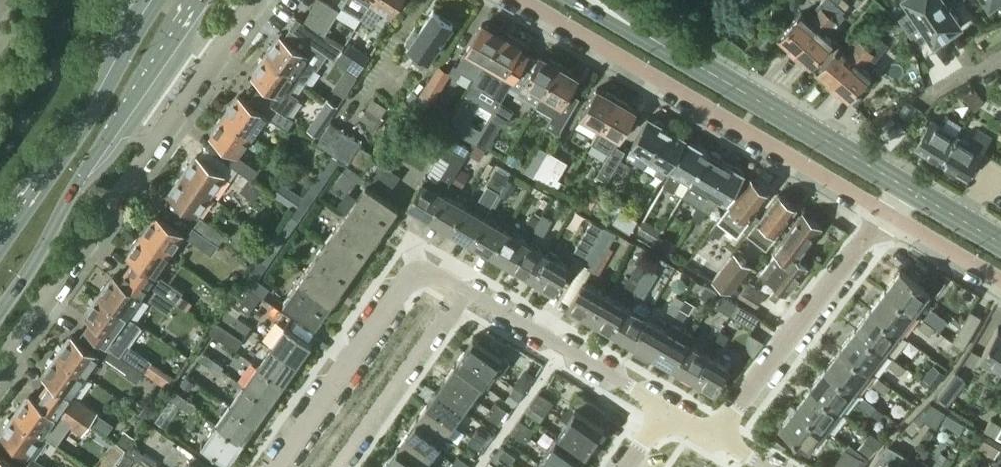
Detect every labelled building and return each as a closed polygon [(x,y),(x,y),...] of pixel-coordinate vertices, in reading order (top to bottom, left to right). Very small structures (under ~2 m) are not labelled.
[(340,9),(325,0),(317,0),(304,21),(320,32),(324,35),(340,9)] [(363,16),(371,3),(366,0),(358,0),(352,9),(363,16)] [(371,3),(378,8),(391,15),(400,0),(372,0),(371,3)] [(837,2),(835,0),(821,0),(815,7),(818,10),(810,19),(801,11),(778,37),(794,51),(837,2)] [(899,17),(917,42),(929,33),(933,40),(934,41),(935,40),(960,23),(962,22),(961,21),(960,21),(951,7),(958,3),(956,0),(905,0),(911,9),(899,17)] [(837,2),(794,51),(810,65),(833,39),(825,33),(836,21),(834,19),(844,8),(837,2)] [(378,8),(371,3),(363,16),(373,22),(379,11),(377,10),(378,8)] [(415,28),(405,42),(408,45),(407,46),(419,54),(414,60),(424,67),(453,24),(433,10),(419,30),(415,28)] [(320,32),(304,21),(297,17),(290,27),(313,42),(317,45),(324,35),(320,32)] [(476,79),(502,34),(483,22),(456,67),(474,78),(476,79)] [(328,53),(317,45),(290,27),(283,37),(280,35),(266,55),(294,75),(295,75),(299,78),(305,82),(315,68),(317,69),(328,53)] [(832,84),(874,38),(864,29),(854,40),(857,43),(848,53),(839,45),(816,71),(832,84)] [(502,34),(476,79),(474,78),(454,112),(447,124),(447,125),(451,127),(476,143),(476,142),(492,117),(501,101),(508,88),(510,85),(528,54),(529,53),(520,48),(522,45),(502,34)] [(884,46),(874,38),(832,84),(848,98),(870,72),(862,65),(870,55),(874,58),(884,46)] [(357,73),(370,55),(351,42),(338,60),(357,73)] [(528,54),(510,85),(520,90),(517,94),(536,105),(560,65),(541,54),(538,60),(528,54)] [(299,78),(294,75),(266,55),(252,75),(262,82),(256,91),(287,113),(298,97),(289,91),(299,78)] [(413,105),(427,113),(451,72),(439,65),(413,105)] [(578,76),(560,65),(536,105),(552,114),(546,125),(559,132),(580,96),(570,90),(578,76)] [(357,75),(346,68),(339,77),(351,85),(357,75)] [(598,129),(617,98),(598,87),(579,118),(598,129)] [(294,119),(286,114),(287,113),(256,91),(248,102),(238,95),(224,115),(253,135),(267,115),(287,129),(294,119)] [(617,98),(598,129),(591,141),(610,152),(597,175),(607,181),(625,150),(615,144),(618,138),(619,138),(636,109),(617,98)] [(413,107),(407,115),(409,123),(422,120),(423,112),(413,107)] [(318,114),(308,129),(318,136),(328,121),(318,114)] [(213,136),(222,143),(239,155),(253,135),(224,115),(211,135),(213,136)] [(492,117),(476,142),(487,148),(502,123),(492,117)] [(644,166),(648,159),(667,127),(648,117),(627,153),(634,157),(632,160),(644,166)] [(942,161),(958,135),(931,119),(916,145),(942,161)] [(349,163),(352,159),(367,169),(376,155),(360,145),(362,142),(330,122),(317,143),(349,163)] [(667,127),(648,159),(666,170),(685,138),(667,127)] [(969,141),(958,135),(942,161),(967,176),(991,135),(977,128),(969,141)] [(437,181),(426,175),(409,204),(430,217),(445,191),(444,191),(470,149),(448,137),(439,152),(450,159),(437,181)] [(682,195),(708,151),(689,140),(664,184),(674,190),(681,177),(689,181),(681,195),(682,195)] [(222,143),(215,153),(230,163),(232,165),(239,155),(222,143)] [(523,169),(533,175),(548,150),(538,144),(526,165),(523,169)] [(510,150),(505,158),(516,165),(521,157),(510,150)] [(534,175),(557,188),(562,180),(559,178),(568,162),(548,150),(534,175)] [(726,162),(708,151),(682,195),(693,202),(692,204),(696,206),(692,212),(690,216),(693,218),(726,162)] [(212,194),(225,174),(199,156),(197,155),(183,175),(211,195),(212,194)] [(291,214),(299,219),(339,160),(332,155),(303,196),(295,208),(291,214)] [(366,183),(385,197),(400,175),(380,160),(368,177),(366,183)] [(726,162),(693,218),(701,222),(708,210),(710,211),(717,198),(726,203),(744,172),(726,162)] [(467,171),(460,167),(451,181),(459,185),(467,171)] [(496,167),(487,183),(500,191),(508,179),(510,175),(496,167)] [(257,183),(243,174),(235,187),(249,196),(257,183)] [(199,213),(211,195),(183,175),(169,195),(198,214),(199,213)] [(730,205),(719,220),(711,229),(720,236),(727,226),(737,234),(741,228),(748,232),(760,217),(753,211),(768,191),(751,177),(730,205)] [(507,198),(516,183),(508,179),(500,191),(498,194),(492,205),(496,207),(502,196),(505,198),(507,198)] [(295,208),(303,196),(282,182),(274,194),(295,208)] [(366,183),(325,242),(357,265),(399,206),(385,197),(366,183)] [(445,191),(430,217),(450,229),(465,203),(445,191)] [(760,217),(748,232),(766,246),(796,206),(779,193),(760,217)] [(599,199),(594,209),(609,217),(614,207),(599,199)] [(471,241),(486,215),(465,203),(450,229),(471,241)] [(540,218),(533,229),(544,235),(553,218),(543,212),(540,218)] [(791,254),(796,258),(821,226),(803,212),(780,241),(773,251),(775,252),(768,262),(778,271),(791,254)] [(540,218),(532,213),(525,224),(533,229),(540,218)] [(299,219),(291,214),(250,273),(258,278),(299,219)] [(141,235),(169,255),(184,234),(155,215),(141,235)] [(492,253),(507,228),(486,215),(471,241),(492,253)] [(219,244),(226,234),(201,216),(193,227),(219,244)] [(573,252),(584,258),(603,225),(592,219),(573,252)] [(637,232),(654,241),(655,242),(661,230),(660,230),(661,228),(645,219),(637,232)] [(603,225),(584,258),(581,263),(594,271),(616,233),(603,225)] [(203,249),(211,239),(193,227),(186,237),(203,249)] [(512,265),(527,240),(507,228),(492,253),(512,265)] [(155,275),(156,274),(169,255),(141,235),(128,254),(134,259),(134,260),(127,269),(149,284),(152,286),(158,277),(155,275)] [(656,247),(670,256),(677,244),(662,235),(662,236),(659,242),(656,247)] [(533,277),(548,252),(527,240),(512,265),(533,277)] [(284,301),(316,324),(357,265),(325,242),(284,301)] [(548,252),(533,277),(554,290),(569,264),(556,257),(559,253),(550,248),(548,252)] [(698,250),(690,261),(702,269),(709,258),(698,250)] [(734,250),(712,279),(732,290),(752,264),(734,250)] [(776,286),(769,295),(776,300),(784,290),(786,291),(806,265),(796,258),(791,254),(778,271),(768,262),(759,273),(776,286)] [(642,277),(632,293),(640,297),(645,289),(647,290),(657,272),(647,267),(642,277)] [(100,295),(99,295),(127,315),(149,284),(127,269),(120,279),(115,276),(113,275),(100,295)] [(914,311),(914,312),(930,292),(900,269),(885,289),(914,312),(914,311)] [(624,288),(632,293),(641,276),(633,272),(624,288)] [(270,287),(258,278),(250,273),(243,284),(261,296),(263,297),(266,292),(270,287)] [(936,295),(945,281),(934,273),(924,287),(936,295)] [(184,291),(160,274),(158,277),(152,286),(176,302),(184,291)] [(590,317),(605,291),(584,279),(569,305),(590,317)] [(738,295),(756,306),(765,292),(748,281),(738,295)] [(234,325),(239,317),(237,316),(242,310),(248,314),(261,296),(243,284),(230,301),(220,315),(234,325)] [(707,285),(700,295),(710,302),(717,291),(707,285)] [(914,312),(885,289),(870,308),(899,331),(900,331),(914,312),(914,311),(914,312)] [(610,329),(625,303),(605,291),(590,317),(610,329)] [(665,312),(674,317),(680,307),(684,299),(676,294),(671,301),(665,312)] [(730,314),(737,302),(722,294),(716,306),(730,314)] [(127,315),(99,295),(86,314),(92,319),(85,329),(94,336),(144,371),(145,372),(152,362),(126,344),(141,324),(127,315)] [(610,329),(631,341),(646,316),(645,315),(649,308),(638,301),(634,308),(625,303),(610,329)] [(753,327),(760,315),(737,302),(730,314),(753,327)] [(680,307),(674,317),(682,322),(688,311),(680,307)] [(899,331),(870,308),(855,328),(885,350),(900,331),(899,331)] [(970,309),(958,330),(970,337),(982,316),(970,309)] [(935,327),(937,328),(943,320),(932,311),(926,320),(935,327)] [(653,354),(667,328),(646,316),(631,341),(653,354)] [(239,317),(234,325),(246,333),(252,326),(239,317)] [(930,334),(935,327),(926,320),(923,318),(918,325),(930,334)] [(667,328),(653,354),(673,365),(688,340),(692,333),(671,321),(667,328)] [(236,349),(243,339),(223,325),(216,335),(236,349)] [(271,345),(297,364),(312,343),(285,325),(271,345)] [(840,347),(870,369),(885,350),(855,328),(840,347)] [(997,328),(980,356),(1000,369),(1000,330),(997,328)] [(474,335),(464,350),(497,373),(500,375),(510,361),(502,356),(500,354),(507,344),(485,329),(478,339),(474,335)] [(715,340),(714,341),(723,346),(729,335),(721,330),(715,340)] [(970,337),(958,330),(952,340),(963,348),(970,337)] [(100,355),(137,381),(144,371),(94,336),(87,346),(71,335),(57,355),(86,374),(100,355)] [(693,377),(708,352),(688,340),(673,365),(693,377)] [(297,364),(271,345),(257,365),(284,384),(297,364)] [(870,369),(840,347),(825,366),(855,389),(870,369)] [(455,362),(454,363),(483,383),(483,382),(488,385),(497,373),(464,350),(463,350),(455,362)] [(203,351),(198,358),(209,366),(214,358),(203,351)] [(708,352),(693,377),(715,390),(730,364),(708,352)] [(44,374),(50,379),(42,389),(90,422),(98,411),(75,395),(74,395),(72,394),(86,374),(57,355),(44,374)] [(893,357),(888,364),(900,373),(905,366),(893,357)] [(214,358),(209,366),(219,373),(224,365),(214,358)] [(453,365),(445,376),(473,397),(482,385),(483,383),(454,363),(453,365)] [(284,384),(257,365),(243,384),(270,403),(284,384)] [(855,389),(825,366),(810,386),(840,408),(840,409),(855,389)] [(943,374),(933,366),(924,377),(935,385),(943,374)] [(937,395),(948,403),(965,380),(954,372),(937,395)] [(523,378),(520,382),(508,373),(505,378),(513,383),(512,384),(514,385),(517,387),(524,392),(530,383),(523,378)] [(175,390),(182,394),(184,396),(195,382),(186,376),(182,380),(175,390)] [(443,379),(435,390),(464,410),(472,399),(473,397),(445,376),(443,379)] [(890,385),(878,376),(873,383),(885,392),(890,385)] [(270,403),(243,384),(229,405),(256,424),(270,403)] [(840,408),(810,386),(795,406),(825,429),(840,409),(840,408)] [(517,387),(507,400),(514,405),(524,392),(517,387)] [(15,414),(44,434),(57,442),(69,424),(82,433),(90,422),(42,389),(36,399),(29,395),(15,414)] [(182,394),(175,390),(170,398),(181,406),(187,398),(184,396),(182,394)] [(426,403),(454,423),(455,423),(461,414),(463,411),(464,410),(435,390),(433,394),(426,403)] [(564,421),(593,441),(603,427),(598,423),(606,412),(578,392),(570,404),(574,406),(564,421)] [(863,396),(858,403),(870,412),(876,405),(863,396)] [(187,398),(181,406),(192,413),(197,405),(187,398)] [(533,399),(529,405),(544,415),(548,409),(533,399)] [(490,408),(505,419),(510,412),(495,401),(490,408)] [(931,402),(921,418),(925,420),(936,427),(946,411),(931,402)] [(423,408),(417,417),(445,437),(451,428),(454,423),(426,403),(423,408)] [(144,406),(140,412),(149,419),(156,409),(149,405),(144,406)] [(256,424),(229,405),(215,424),(242,443),(256,424)] [(825,429),(795,406),(780,425),(810,448),(825,429)] [(486,415),(500,425),(505,419),(490,408),(486,415)] [(959,419),(947,412),(942,421),(953,428),(959,419)] [(44,434),(15,414),(1,434),(30,454),(44,434)] [(407,430),(407,431),(435,451),(436,450),(441,443),(445,438),(445,437),(417,417),(416,418),(412,423),(407,430)] [(995,436),(1000,426),(1000,423),(991,417),(984,429),(995,436)] [(515,425),(530,436),(534,429),(519,419),(515,425)] [(593,441),(564,421),(555,434),(584,454),(593,441)] [(242,443),(215,424),(202,444),(229,462),(242,443)] [(515,425),(510,432),(525,442),(530,436),(515,425)] [(491,439),(476,428),(471,435),(486,445),(491,439)] [(134,437),(125,430),(118,440),(127,447),(134,437)] [(402,437),(398,444),(426,464),(431,457),(435,451),(407,431),(402,437)] [(870,431),(858,447),(870,456),(882,439),(870,431)] [(555,434),(546,447),(575,466),(584,454),(555,434)] [(486,445),(471,435),(467,442),(482,452),(486,445)] [(126,452),(134,457),(139,460),(144,452),(140,449),(132,444),(126,452)] [(388,458),(401,466),(424,466),(426,464),(398,444),(392,452),(388,457),(388,458)] [(870,466),(904,466),(898,463),(904,453),(888,444),(878,453),(870,466)] [(496,452),(511,463),(516,456),(500,445),(496,452)] [(546,447),(536,461),(545,466),(575,466),(546,447)] [(947,454),(940,451),(932,466),(933,466),(939,466),(947,454)] [(126,452),(118,464),(122,466),(127,466),(134,457),(126,452)] [(139,460),(149,466),(154,466),(158,462),(144,452),(139,460)] [(496,452),(491,459),(503,466),(508,466),(511,463),(496,452)] [(867,461),(853,453),(849,460),(845,466),(863,466),(867,461)] [(0,454),(0,466),(18,466),(0,454)] [(939,466),(948,466),(953,458),(947,454),(939,466)] [(472,465),(457,455),(452,462),(460,466),(470,466),(472,465)] [(25,466),(49,466),(33,456),(25,466)] [(381,466),(401,466),(388,458),(382,466),(381,466)]
